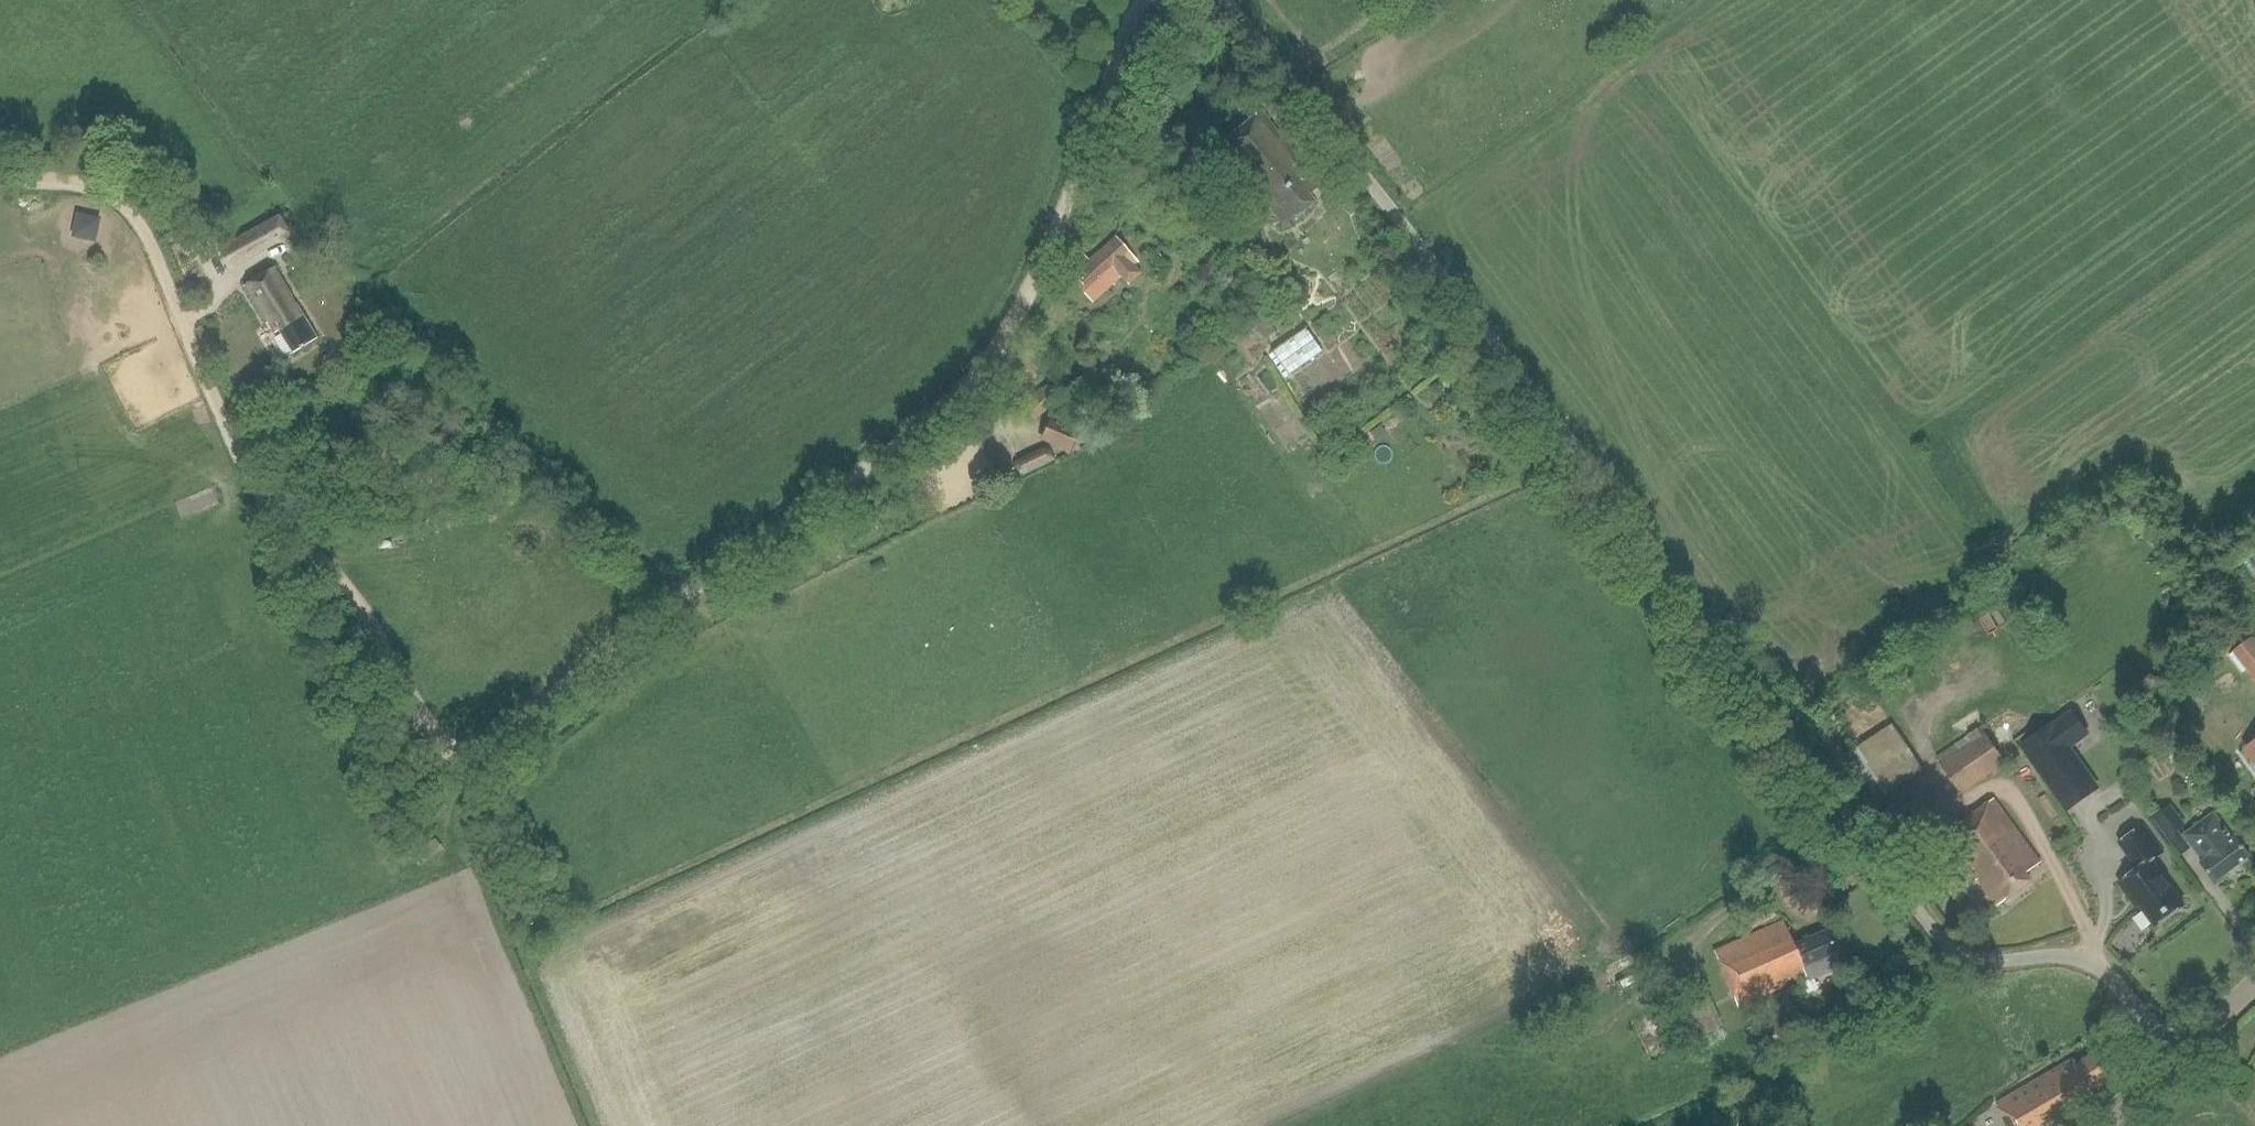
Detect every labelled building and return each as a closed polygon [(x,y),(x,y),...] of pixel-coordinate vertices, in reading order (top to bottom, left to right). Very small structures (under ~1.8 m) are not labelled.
[(1309,193),(1324,181),(1309,164),(1307,165),(1295,151),(1297,150),(1262,107),(1216,144),(1283,225),(1314,200),(1309,193)] [(1152,181),(1141,190),(1151,202),(1162,192),(1152,181)] [(75,233),(99,240),(106,216),(81,209),(75,233)] [(219,248),(232,270),(292,236),(279,214),(219,248)] [(1140,263),(1116,236),(1091,259),(1088,256),(1067,276),(1091,303),(1120,276),(1128,285),(1142,273),(1136,265),(1140,263)] [(294,351),(318,336),(275,266),(246,284),(275,331),(280,328),(294,351)] [(1235,350),(1239,354),(1246,361),(1268,338),(1267,338),(1261,332),(1259,331),(1256,327),(1250,321),(1228,344),(1235,350)] [(1289,371),(1327,353),(1314,327),(1276,345),(1289,371)] [(1050,416),(1044,431),(1050,433),(1046,443),(1070,452),(1079,428),(1050,416)] [(1045,447),(1016,460),(1014,467),(1018,477),(1056,459),(1052,451),(1045,447)] [(2235,652),(2231,655),(2243,671),(2251,664),(2254,669),(2254,641),(2253,638),(2235,652)] [(2076,761),(2065,745),(2087,730),(2072,709),(2026,743),(2051,778),(2076,761)] [(1875,804),(1923,772),(1893,725),(1844,756),(1875,804)] [(1980,728),(1937,757),(1962,794),(2005,766),(1980,728)] [(2026,871),(2042,860),(1995,795),(1944,832),(1998,903),(2032,879),(2026,871)] [(2173,804),(2154,818),(2182,855),(2195,845),(2205,859),(2202,862),(2216,881),(2228,872),(2232,873),(2239,868),(2239,864),(2251,855),(2237,836),(2233,839),(2214,813),(2184,835),(2180,830),(2188,825),(2173,804)] [(2155,925),(2170,914),(2185,903),(2153,859),(2164,850),(2144,823),(2120,841),(2138,867),(2120,880),(2132,897),(2134,896),(2155,925)] [(1755,909),(1758,921),(1780,915),(1777,904),(1755,909)] [(1821,970),(1841,961),(1826,927),(1795,941),(1784,916),(1714,948),(1739,1002),(1819,965),(1821,970)] [(1713,985),(1679,993),(1688,1029),(1721,1022),(1713,985)] [(2108,1081),(2093,1054),(2075,1064),(2072,1059),(1993,1105),(2006,1125),(2056,1125),(2096,1102),(2090,1092),(2108,1081)]
